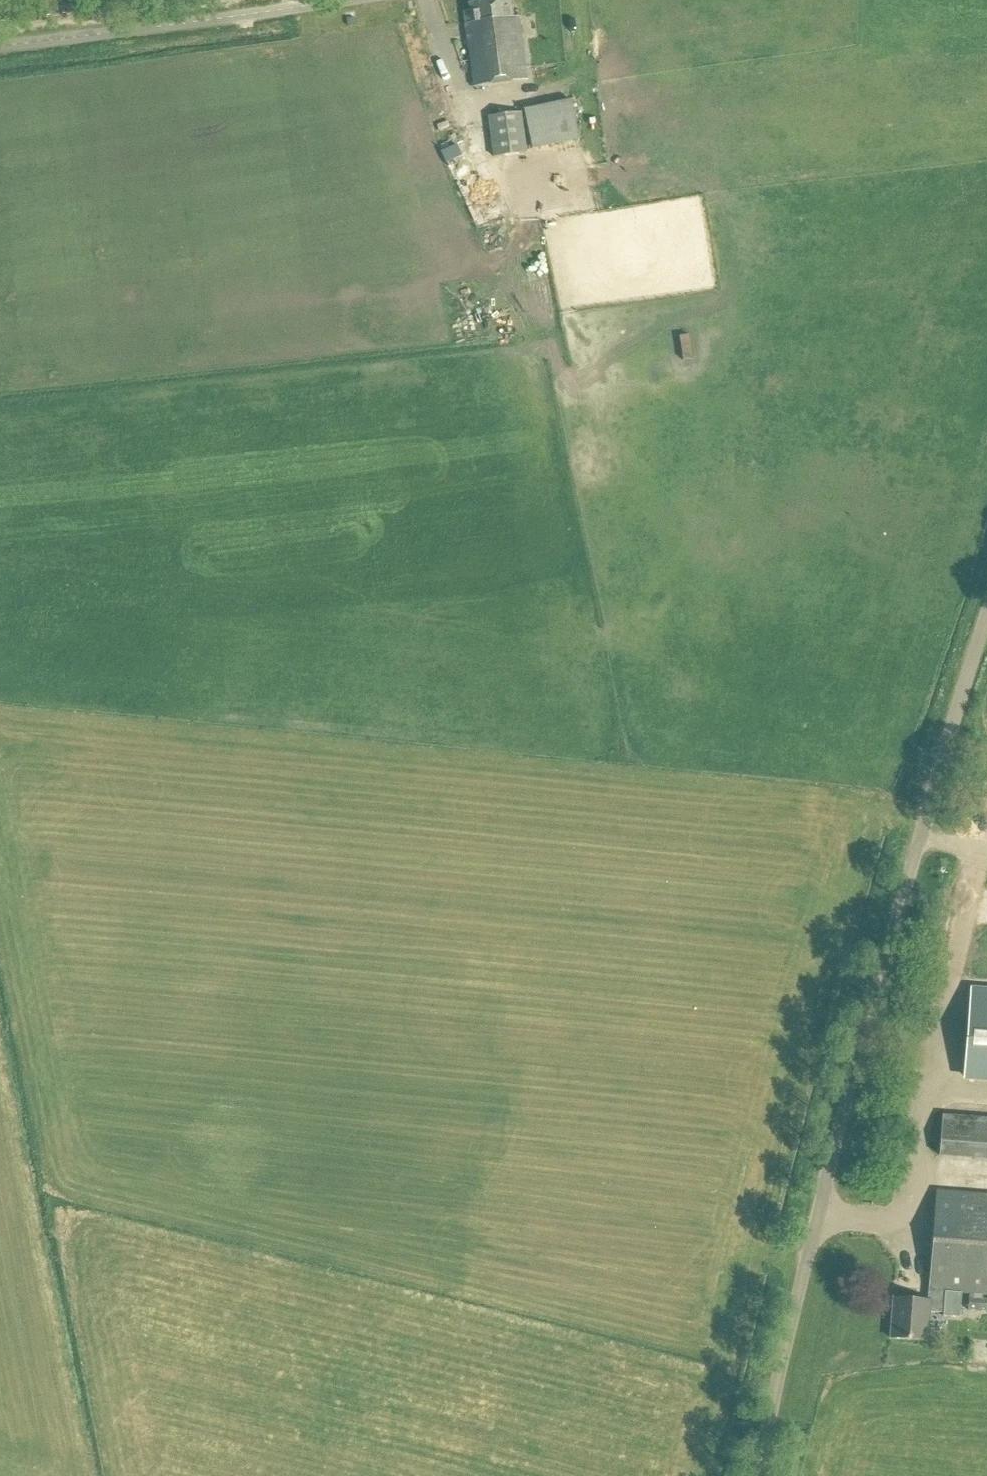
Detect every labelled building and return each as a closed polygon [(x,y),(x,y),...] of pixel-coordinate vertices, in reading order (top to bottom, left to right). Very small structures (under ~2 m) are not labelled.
[(507,0),(500,0),(470,4),(471,11),(463,12),(474,89),(527,81),(518,18),(510,19),(507,0)] [(571,102),(524,111),(532,151),(554,147),(558,163),(583,158),(571,102)] [(495,158),(527,154),(521,114),(489,118),(495,158)] [(661,367),(672,365),(668,345),(657,346),(661,367)] [(970,989),(963,1081),(986,1083),(986,990),(970,989)] [(944,1118),(942,1155),(986,1158),(986,1121),(944,1118)] [(962,1294),(986,1295),(986,1195),(935,1193),(930,1292),(931,1292),(962,1294)] [(962,1294),(931,1292),(930,1301),(891,1299),(889,1341),(928,1343),(930,1314),(944,1315),(944,1318),(961,1319),(962,1294)] [(968,1312),(986,1313),(986,1301),(969,1300),(968,1312)]
